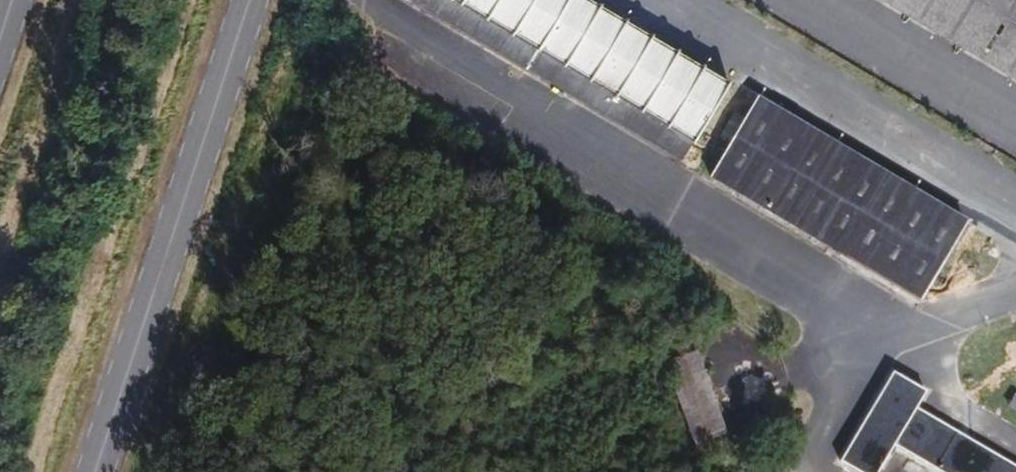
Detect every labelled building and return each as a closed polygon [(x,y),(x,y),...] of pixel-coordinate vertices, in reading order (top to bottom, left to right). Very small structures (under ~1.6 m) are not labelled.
[(729,78),(597,0),(411,0),(680,160),(729,78)] [(1015,89),(1015,0),(868,0),(1015,89)] [(968,229),(758,100),(708,182),(918,311),(968,229)] [(731,443),(696,351),(666,363),(701,455),(731,443)] [(839,463),(855,471),(882,471),(895,450),(918,412),(928,394),(893,373),(839,463)] [(1008,409),(1015,413),(1015,397),(1014,396),(1008,409)] [(918,412),(895,450),(931,471),(1015,471),(1015,470),(918,412)]
